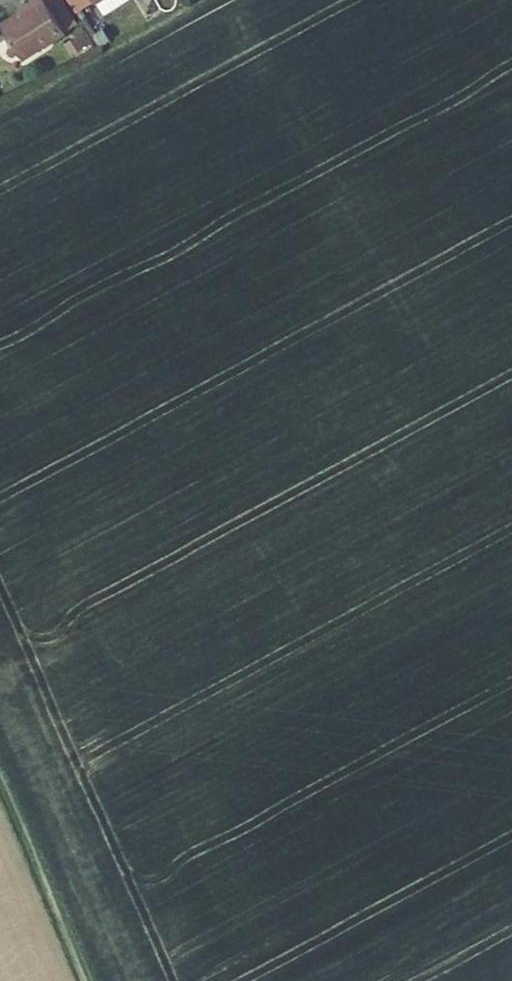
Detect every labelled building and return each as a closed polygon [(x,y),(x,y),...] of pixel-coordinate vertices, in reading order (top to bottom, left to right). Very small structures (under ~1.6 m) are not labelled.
[(10,27),(31,59),(71,33),(50,0),(41,0),(36,4),(39,9),(10,27)]
